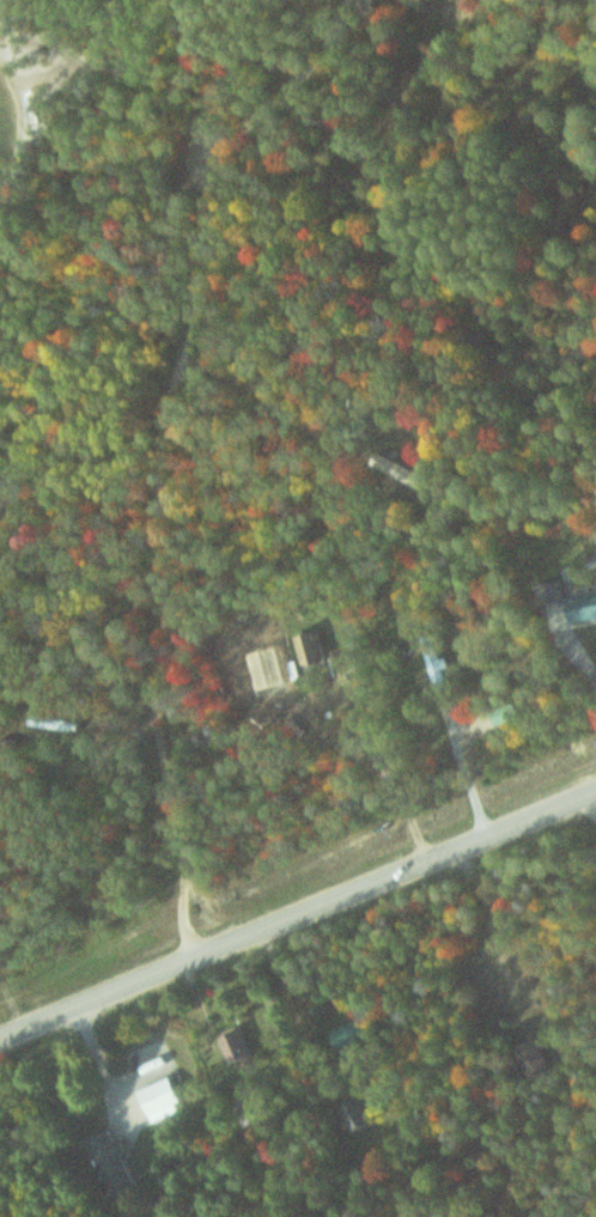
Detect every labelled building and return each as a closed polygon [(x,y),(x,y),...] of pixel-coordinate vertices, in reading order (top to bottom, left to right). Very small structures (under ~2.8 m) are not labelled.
[(595,622),(595,595),(567,600),(571,625),(595,622)] [(421,639),(435,692),(451,688),(437,634),(421,639)] [(77,732),(78,721),(30,718),(29,729),(77,732)] [(252,1063),(246,1031),(222,1036),(228,1067),(252,1063)] [(151,1123),(184,1110),(171,1078),(139,1091),(151,1123)] [(340,1108),(351,1134),(373,1124),(361,1098),(340,1108)] [(87,1141),(112,1197),(134,1187),(121,1157),(129,1153),(122,1139),(114,1142),(109,1131),(87,1141)]
